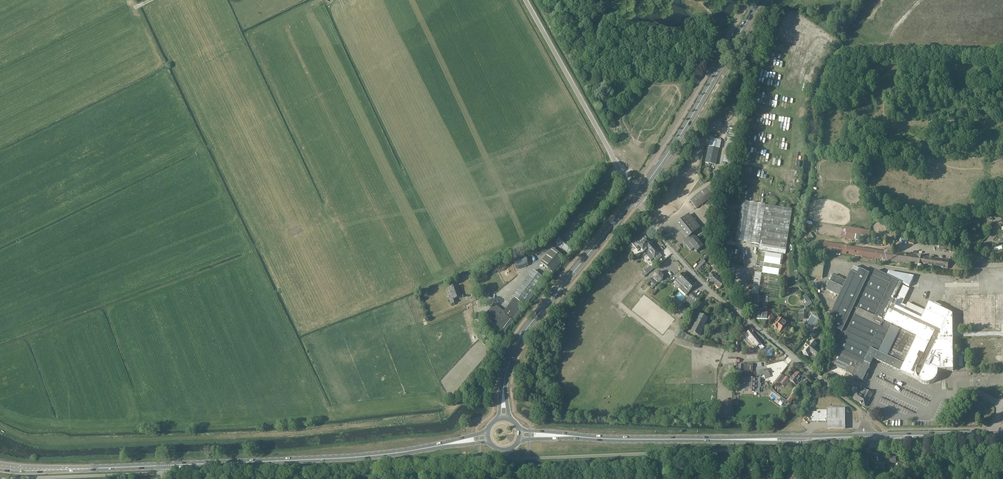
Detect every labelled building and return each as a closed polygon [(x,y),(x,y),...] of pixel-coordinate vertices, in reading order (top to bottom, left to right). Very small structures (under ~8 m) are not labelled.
[(705,162),(709,163),(716,164),(719,149),(709,147),(705,162)] [(690,201),(696,209),(704,203),(701,199),(709,193),(712,197),(716,194),(714,192),(717,189),(713,184),(710,186),(690,201)] [(735,240),(760,244),(766,205),(741,201),(735,240)] [(759,249),(786,254),(792,209),(766,205),(760,244),(759,246),(759,249)] [(693,234),(699,229),(688,215),(676,224),(687,238),(693,234)] [(704,235),(710,237),(714,218),(708,217),(704,235)] [(825,224),(823,235),(842,238),(881,244),(882,238),(869,236),(870,231),(825,224)] [(696,238),(694,239),(693,237),(694,236),(693,234),(687,238),(686,239),(689,243),(686,245),(691,251),(694,249),(696,252),(703,247),(696,238)] [(642,235),(631,245),(637,252),(641,249),(644,252),(647,250),(646,248),(649,246),(646,243),(648,241),(645,238),(642,235)] [(555,243),(569,255),(573,250),(559,238),(555,243)] [(892,261),(893,252),(824,242),(823,251),(892,261)] [(647,250),(644,252),(651,261),(654,258),(656,261),(662,257),(659,254),(660,253),(652,243),(651,244),(649,246),(646,248),(647,250)] [(552,249),(541,263),(553,273),(565,259),(552,249)] [(949,260),(894,252),(892,261),(948,269),(949,260)] [(514,260),(517,268),(528,265),(525,256),(514,260)] [(825,258),(810,256),(808,276),(823,278),(825,258)] [(826,284),(828,285),(826,289),(840,296),(830,317),(837,320),(833,328),(835,329),(834,329),(835,330),(833,333),(837,342),(838,343),(836,346),(838,347),(835,353),(837,354),(832,364),(846,371),(846,372),(857,378),(863,381),(864,379),(866,380),(869,373),(867,372),(874,359),(893,369),(919,381),(919,382),(920,382),(921,382),(921,383),(922,383),(923,384),(924,384),(925,384),(926,384),(927,384),(928,384),(929,384),(930,384),(931,384),(931,383),(932,383),(933,383),(933,382),(934,382),(934,381),(935,381),(935,380),(936,380),(936,379),(937,378),(937,377),(937,376),(938,375),(938,374),(938,373),(938,372),(938,371),(937,371),(953,371),(953,353),(953,349),(953,335),(991,335),(1002,335),(1002,323),(1002,324),(1002,330),(953,331),(952,314),(940,309),(941,307),(940,307),(934,303),(933,305),(929,303),(928,303),(925,310),(908,302),(908,303),(906,305),(896,300),(895,304),(892,303),(894,299),(895,300),(900,290),(902,284),(903,283),(909,286),(911,287),(913,284),(911,283),(913,279),(914,280),(916,277),(915,277),(915,276),(888,271),(887,275),(876,270),(876,271),(875,272),(870,270),(869,273),(860,269),(854,266),(851,271),(847,280),(833,274),(830,281),(828,280),(826,284)] [(485,317),(502,330),(541,279),(542,279),(543,279),(542,278),(533,271),(513,297),(515,298),(504,312),(494,304),(485,317)] [(713,272),(709,277),(712,279),(710,281),(720,289),(725,283),(715,275),(716,274),(713,272)] [(649,279),(646,283),(648,284),(651,281),(654,284),(651,287),(652,289),(656,285),(655,285),(657,282),(662,281),(663,276),(660,273),(655,274),(654,279),(650,280),(649,279)] [(680,289),(690,279),(683,273),(674,283),(680,289)] [(758,294),(761,274),(755,273),(752,296),(751,296),(751,300),(750,306),(758,307),(759,296),(758,296),(758,294)] [(696,285),(690,279),(680,289),(686,295),(696,285)] [(461,297),(457,286),(449,289),(453,300),(450,301),(451,304),(457,302),(456,299),(461,297)] [(693,293),(689,298),(694,303),(698,297),(693,293)] [(803,305),(806,308),(812,304),(806,295),(803,297),(807,303),(803,305)] [(970,300),(969,300),(971,329),(983,328),(981,299),(970,300)] [(767,319),(767,309),(757,309),(757,319),(767,319)] [(696,323),(692,331),(699,334),(704,324),(707,319),(700,315),(697,321),(696,320),(695,322),(696,323)] [(779,318),(773,326),(774,327),(774,328),(775,329),(776,329),(780,332),(786,324),(779,318)] [(816,328),(809,335),(813,339),(820,331),(816,328)] [(751,331),(745,335),(749,339),(747,340),(754,349),(761,344),(751,331)] [(808,343),(805,348),(806,349),(804,350),(805,351),(809,354),(811,353),(816,357),(816,356),(819,352),(816,349),(815,348),(817,345),(812,341),(810,344),(808,343)] [(832,364),(827,374),(827,375),(840,382),(846,371),(832,364)] [(792,378),(790,380),(795,385),(800,379),(802,380),(804,376),(807,378),(808,376),(803,372),(802,374),(803,375),(802,376),(797,372),(792,378)] [(782,375),(775,383),(779,386),(780,384),(784,387),(789,380),(790,381),(790,380),(792,378),(789,376),(788,378),(786,377),(785,377),(782,375)] [(746,378),(745,392),(747,392),(759,392),(759,387),(761,387),(761,384),(759,384),(759,379),(748,378),(746,378)] [(869,391),(864,389),(861,387),(858,391),(854,399),(861,403),(861,404),(867,407),(871,400),(869,399),(873,394),(871,393),(872,391),(870,390),(869,391)] [(827,428),(827,429),(846,429),(845,407),(839,408),(827,408),(827,426),(827,428)] [(817,412),(812,412),(812,419),(812,421),(827,420),(827,410),(817,410),(817,412)]
